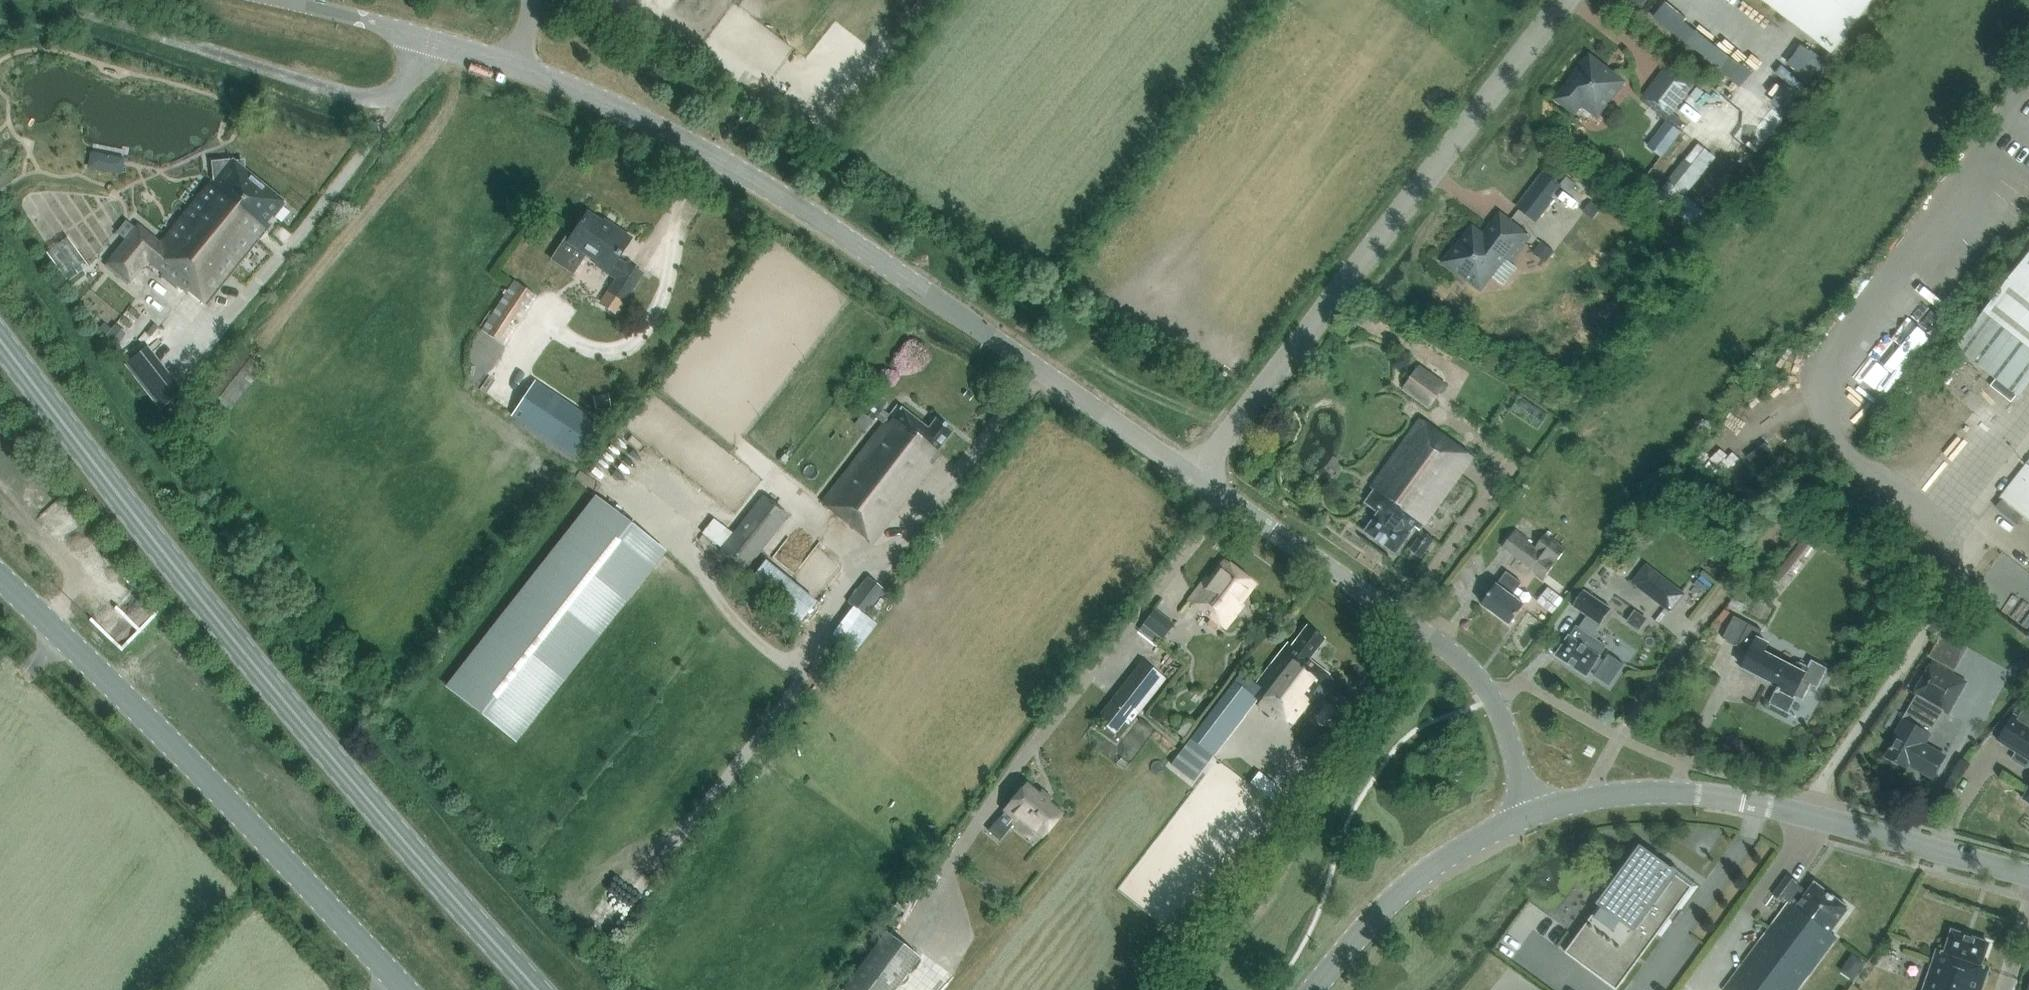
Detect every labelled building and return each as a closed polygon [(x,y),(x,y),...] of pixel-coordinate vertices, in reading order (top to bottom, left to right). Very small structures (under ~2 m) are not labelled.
[(1809,36),(1833,54),(1875,0),(1763,0),(1809,36)] [(1664,12),(1728,71),(1748,48),(1704,8),(1693,21),(1673,3),(1664,12)] [(1578,74),(1559,99),(1575,111),(1582,101),(1598,114),(1622,82),(1591,58),(1586,63),(1584,61),(1576,72),(1578,74)] [(1750,119),(1775,139),(1807,100),(1762,64),(1750,79),(1769,95),(1750,119)] [(1691,84),(1669,67),(1645,99),(1667,116),(1691,84)] [(1670,184),(1689,199),(1723,156),(1705,141),(1670,184)] [(214,177),(213,179),(161,243),(138,225),(107,263),(130,282),(147,261),(187,293),(189,291),(206,305),(271,224),(269,222),(285,203),(244,170),(243,161),(234,162),(229,158),(227,161),(213,163),(214,177)] [(122,237),(100,174),(34,197),(56,260),(122,237)] [(1534,184),(1516,207),(1534,220),(1552,197),(1534,184)] [(1601,210),(1591,202),(1583,212),(1593,220),(1601,210)] [(599,263),(596,266),(617,280),(609,293),(623,302),(640,276),(627,268),(626,269),(616,262),(629,241),(613,230),(612,232),(588,216),(570,244),(599,263)] [(1459,274),(1461,272),(1481,287),(1491,275),(1504,285),(1517,268),(1504,258),(1506,256),(1510,259),(1528,236),(1501,216),(1485,237),(1474,228),(1458,249),(1456,247),(1444,262),(1459,274)] [(1542,241),(1534,253),(1546,263),(1555,251),(1542,241)] [(1984,311),(2028,346),(2028,255),(1984,311)] [(480,329),(498,341),(509,325),(520,308),(531,292),(513,280),(480,329)] [(531,292),(520,308),(525,312),(536,295),(531,292)] [(126,334),(115,325),(111,329),(106,335),(106,336),(117,345),(126,334)] [(509,325),(498,341),(503,345),(514,328),(509,325)] [(167,407),(191,387),(154,341),(130,361),(167,407)] [(476,373),(477,349),(469,348),(468,372),(476,373)] [(208,388),(191,410),(212,426),(226,407),(230,410),(232,408),(262,370),(238,351),(208,388)] [(1420,367),(1404,390),(1430,408),(1446,385),(1420,367)] [(537,384),(516,416),(572,454),(593,423),(537,384)] [(609,393),(594,396),(596,408),(611,406),(609,393)] [(864,431),(885,404),(877,398),(856,425),(864,431)] [(928,432),(897,408),(822,504),(872,543),(940,456),(936,452),(952,431),(938,420),(928,432)] [(1473,458),(1421,420),(1372,488),(1376,490),(1366,503),(1380,514),(1367,532),(1397,554),(1416,528),(1420,531),(1473,458)] [(2000,497),(2003,499),(1996,507),(2018,524),(2024,516),(2028,520),(2028,461),(2000,497)] [(760,552),(758,550),(791,511),(768,492),(733,533),(723,544),(731,551),(724,560),(741,574),(760,552)] [(597,498),(449,688),(514,739),(663,550),(597,498)] [(713,519),(702,533),(721,547),(723,544),(733,533),(713,519)] [(1425,531),(1424,533),(1412,550),(1422,557),(1436,539),(1425,531)] [(1502,547),(1543,577),(1564,548),(1545,534),(1535,547),(1514,531),(1502,547)] [(703,539),(698,548),(716,559),(721,550),(703,539)] [(1804,539),(1774,577),(1781,583),(1811,545),(1804,539)] [(807,625),(828,601),(777,558),(757,582),(807,625)] [(1241,605),(1239,604),(1252,585),(1224,564),(1211,582),(1207,579),(1190,602),(1224,628),(1241,605)] [(1523,583),(1505,571),(1482,604),(1503,619),(1510,624),(1524,604),(1514,596),(1523,583)] [(884,589),(866,577),(848,603),(865,615),(884,589)] [(1680,594),(1661,579),(1651,592),(1671,607),(1680,594)] [(1553,613),(1564,599),(1552,590),(1541,604),(1553,613)] [(1584,590),(1574,606),(1588,615),(1588,616),(1601,624),(1611,609),(1584,590)] [(1635,610),(1627,621),(1642,631),(1649,619),(1635,610)] [(1152,631),(1163,639),(1174,624),(1164,616),(1152,631)] [(1790,712),(1786,710),(1794,695),(1802,699),(1809,686),(1816,689),(1827,668),(1811,660),(1808,666),(1800,662),(1796,668),(1764,652),(1767,645),(1757,640),(1762,630),(1734,616),(1723,638),(1749,651),(1742,665),(1744,666),(1743,668),(1752,673),(1753,671),(1779,684),(1770,704),(1789,713),(1790,712)] [(1577,626),(1557,655),(1588,676),(1592,669),(1597,673),(1595,676),(1610,685),(1624,664),(1609,654),(1605,661),(1600,658),(1600,657),(1601,656),(1600,656),(1607,646),(1597,639),(1580,628),(1577,626)] [(1192,741),(1191,740),(1183,752),(1172,765),(1192,781),(1211,756),(1206,752),(1200,747),(1217,725),(1225,731),(1249,700),(1275,720),(1278,716),(1292,727),(1320,690),(1331,699),(1340,687),(1329,678),(1331,676),(1309,658),(1324,639),(1308,627),(1292,647),(1288,644),(1255,686),(1241,675),(1192,741)] [(1951,674),(1953,670),(1933,658),(1913,694),(1916,695),(1894,735),(1897,737),(1889,752),(1887,756),(1908,769),(1910,765),(1934,780),(1947,757),(1938,752),(1924,743),(1943,710),(1948,713),(1966,682),(1951,674)] [(1159,675),(1143,662),(1097,721),(1113,734),(1126,718),(1131,722),(1139,712),(1133,708),(1159,675)] [(2026,710),(2023,711),(2019,717),(2014,714),(1998,740),(2020,754),(2016,761),(2025,768),(2028,767),(2028,766),(2028,712),(2026,710)] [(1295,807),(1309,784),(1298,777),(1284,800),(1295,807)] [(1000,820),(989,833),(1000,842),(1012,828),(1008,825),(1013,819),(1017,822),(1020,819),(1042,838),(1061,815),(1028,787),(1006,814),(1007,815),(1002,821),(1000,820)] [(1640,849),(1564,952),(1615,989),(1616,989),(1692,887),(1640,849)] [(1796,889),(1798,885),(1788,877),(1775,894),(1785,902),(1788,898),(1793,902),(1728,989),(1798,989),(1836,939),(1830,934),(1849,909),(1815,884),(1806,896),(1796,889)] [(1986,967),(1986,966),(1982,965),(1989,943),(1953,932),(1946,953),(1946,955),(1938,952),(1927,989),(1983,989),(1989,968),(1986,967)] [(919,959),(886,934),(844,989),(895,989),(919,959)]
